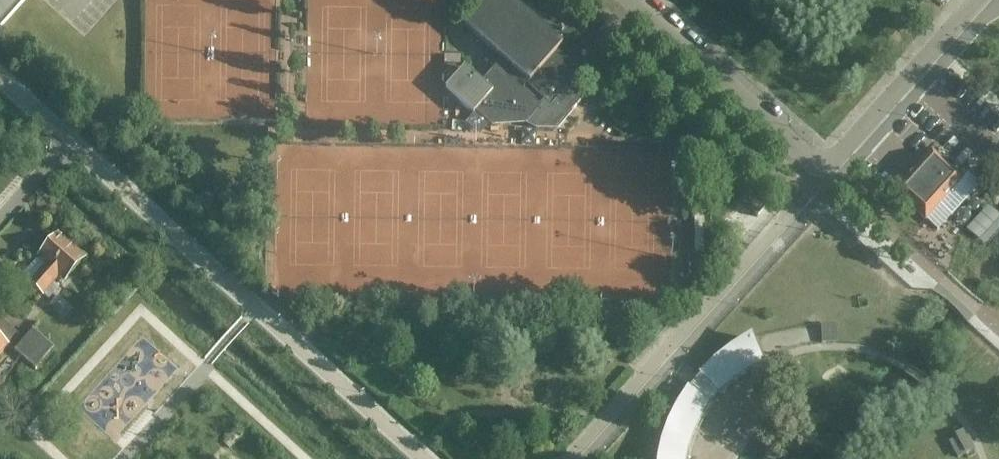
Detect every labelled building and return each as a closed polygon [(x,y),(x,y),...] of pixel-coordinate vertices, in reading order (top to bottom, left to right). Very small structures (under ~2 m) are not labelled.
[(24,0),(0,0),(0,27),(24,0)] [(595,52),(537,0),(533,0),(524,11),(511,0),(485,0),(464,24),(490,48),(505,61),(486,83),(475,73),(467,66),(446,89),(474,114),(467,123),(480,135),(487,128),(490,130),(509,129),(556,126),(563,117),(578,100),(564,87),(568,83),(576,73),(595,52)] [(951,215),(979,184),(940,149),(935,154),(931,151),(894,192),(926,220),(940,204),(951,215)] [(58,233),(37,257),(44,264),(28,282),(42,295),(58,277),(63,282),(85,257),(58,233)] [(834,347),(833,314),(807,315),(807,348),(834,347)] [(55,346),(33,327),(15,349),(37,368),(55,346)] [(700,374),(717,394),(731,381),(744,371),(763,360),(750,337),(731,348),(715,360),(700,374)] [(710,402),(689,387),(677,405),(669,423),(662,441),(658,458),(685,458),(687,448),(693,433),(700,418),(710,402)] [(948,439),(956,456),(974,446),(965,430),(948,439)]
